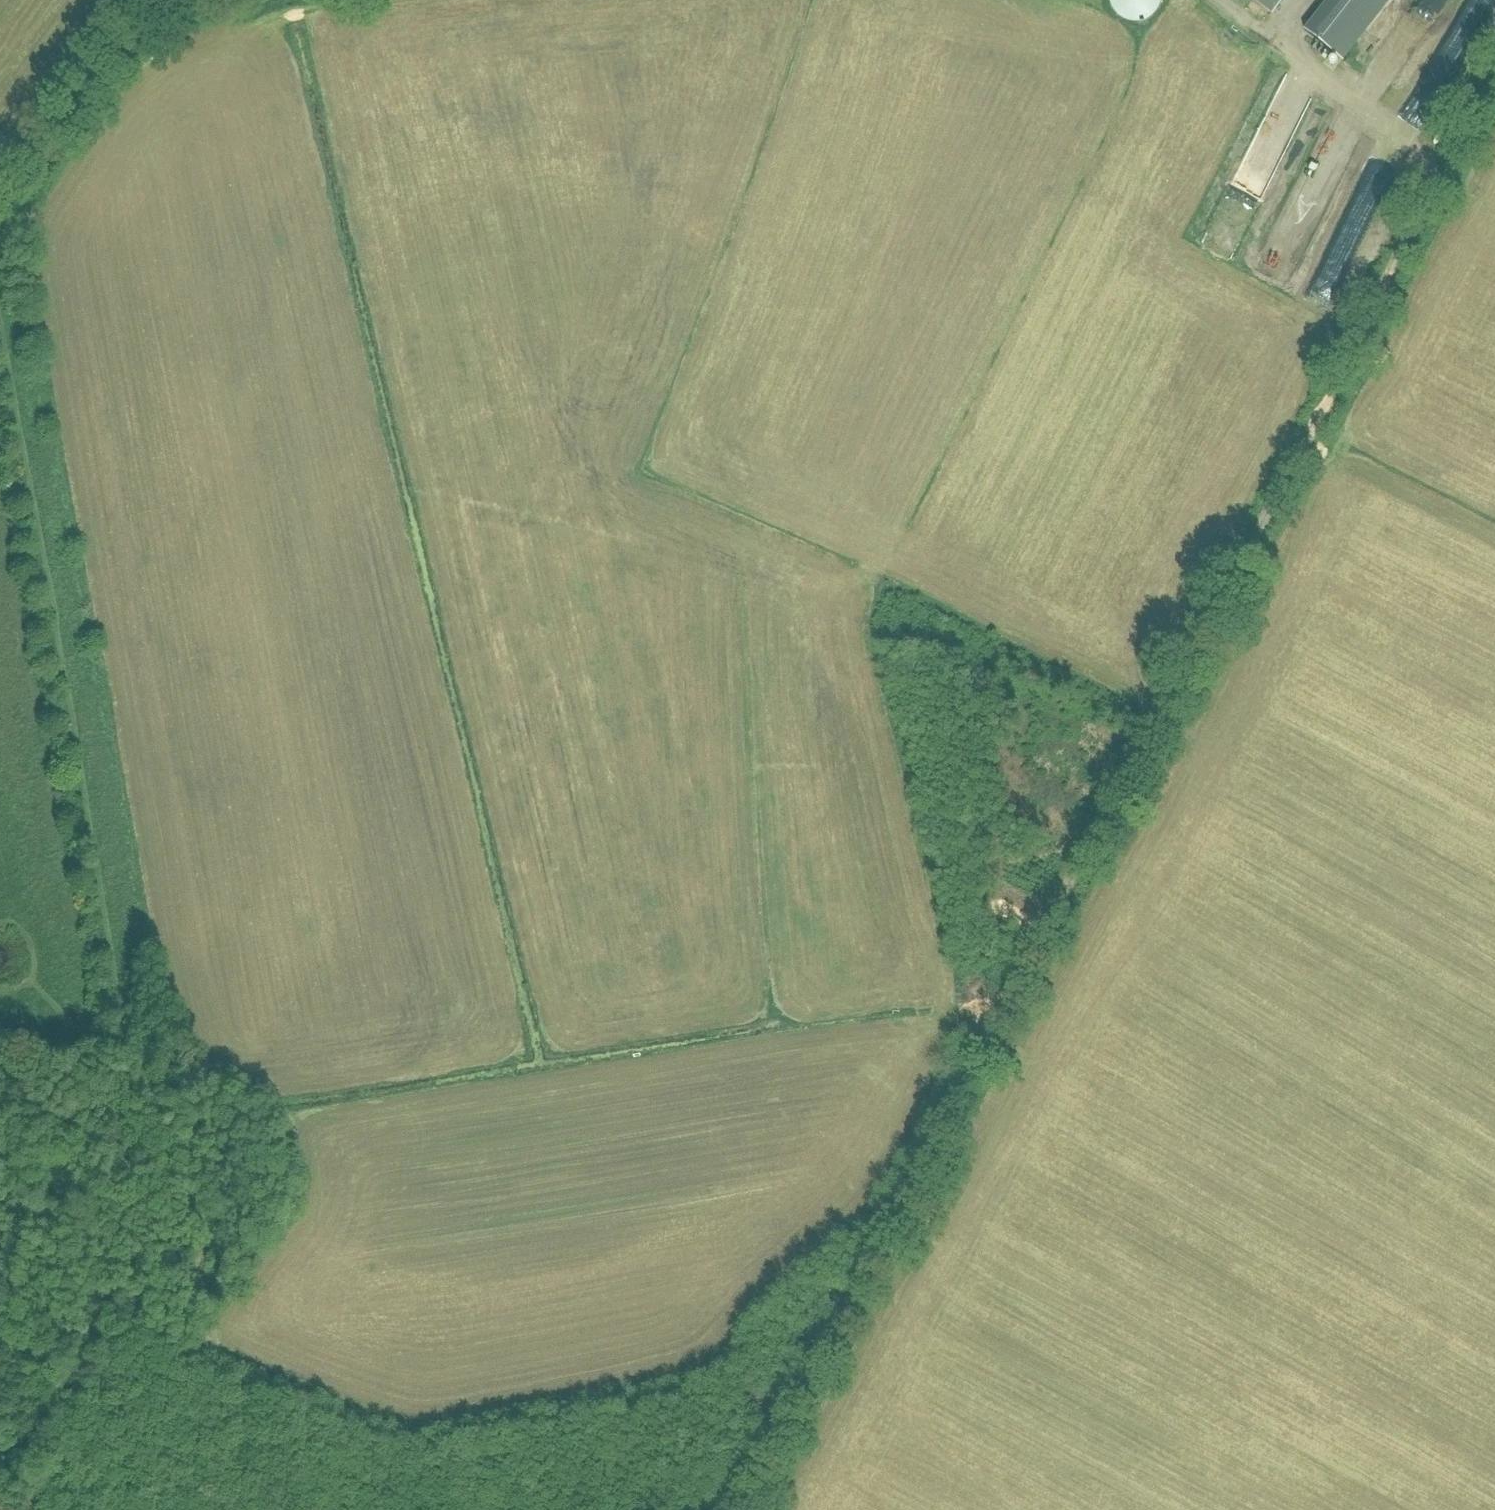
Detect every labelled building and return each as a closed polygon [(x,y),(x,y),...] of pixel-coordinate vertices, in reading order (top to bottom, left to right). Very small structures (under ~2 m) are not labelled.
[(1114,6),(1118,13),(1122,18),(1128,22),(1135,24),(1142,24),(1149,22),(1155,18),(1160,13),(1163,7),(1165,0),(1113,0),(1114,6)] [(1273,13),(1283,0),(1257,0),(1273,13)] [(1304,29),(1342,59),(1389,0),(1327,0),(1304,29)] [(1473,2),(1494,12),(1494,0),(1474,0),(1473,2)] [(1378,222),(1385,210),(1373,203),(1367,215),(1378,222)]
